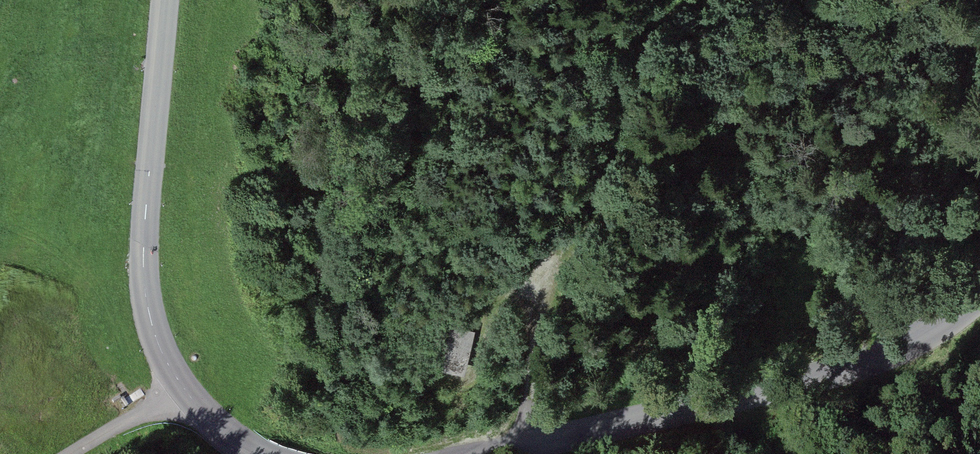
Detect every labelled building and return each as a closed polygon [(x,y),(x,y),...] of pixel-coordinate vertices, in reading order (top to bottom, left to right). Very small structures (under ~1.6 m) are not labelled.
[(443,343),(421,336),(409,379),(431,385),(443,343)]
